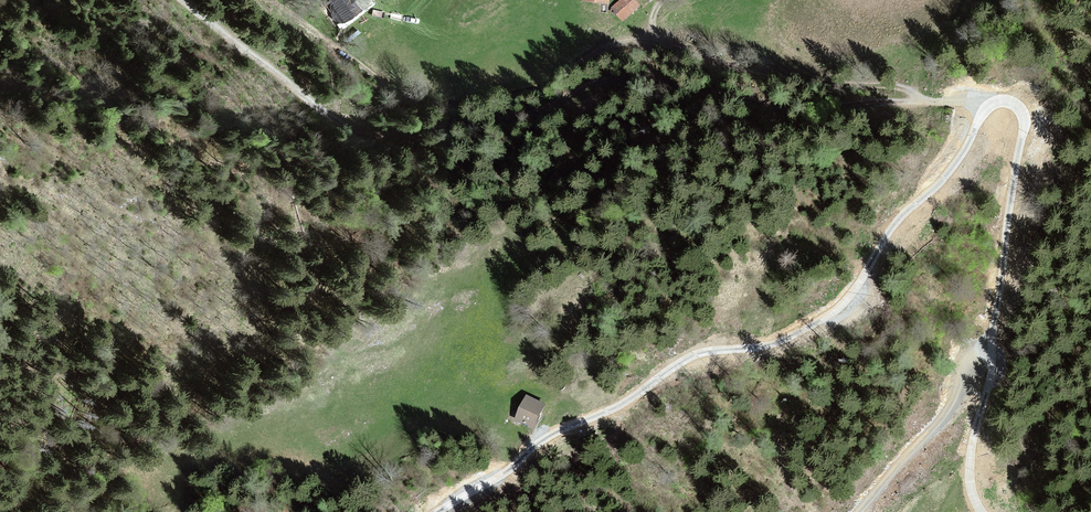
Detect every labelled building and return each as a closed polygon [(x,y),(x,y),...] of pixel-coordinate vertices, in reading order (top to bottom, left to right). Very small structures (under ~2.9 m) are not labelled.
[(320,6),(336,29),(370,5),(367,0),(330,0),(320,6)] [(636,0),(622,0),(611,9),(623,23),(642,7),(636,0)] [(548,406),(528,397),(517,421),(536,430),(548,406)]
